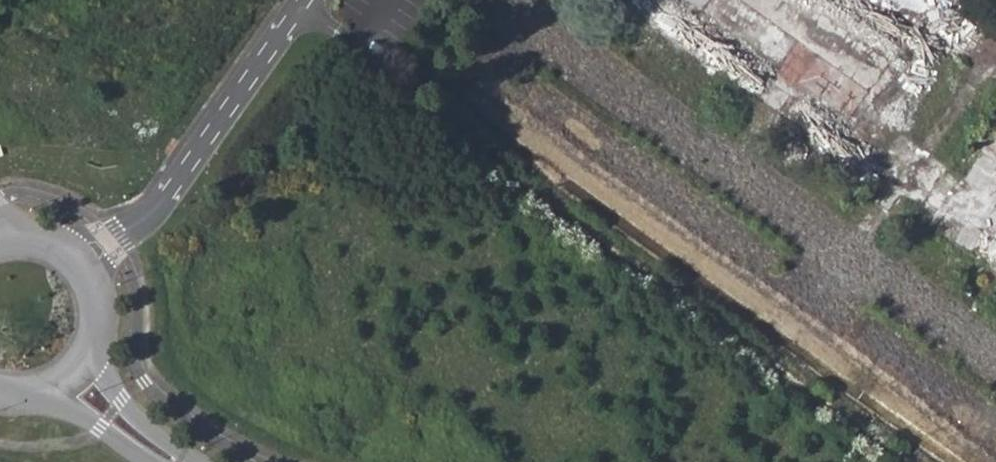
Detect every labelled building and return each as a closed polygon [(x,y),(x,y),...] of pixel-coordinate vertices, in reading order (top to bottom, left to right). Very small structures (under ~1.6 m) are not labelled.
[(622,9),(767,97),(779,76),(795,85),(776,117),(862,169),(936,46),(929,42),(955,0),(628,0),(622,9)]
